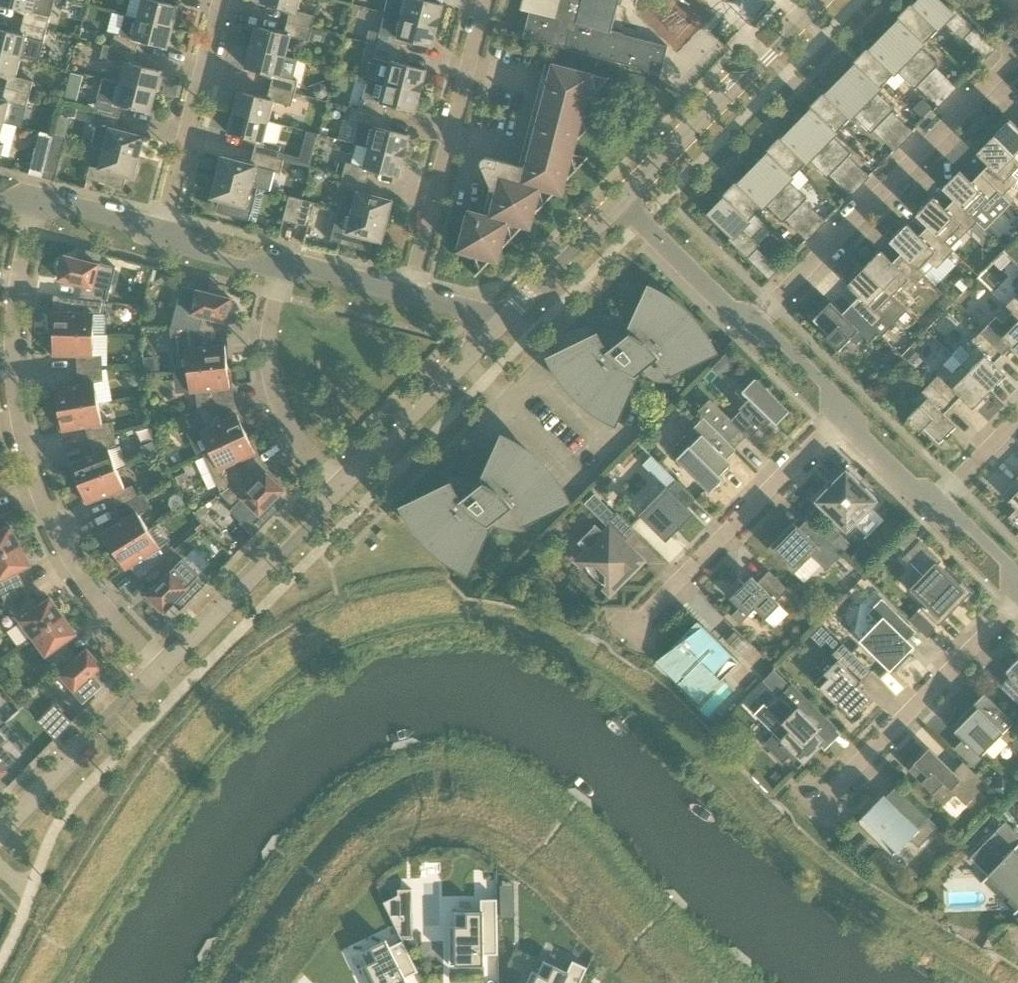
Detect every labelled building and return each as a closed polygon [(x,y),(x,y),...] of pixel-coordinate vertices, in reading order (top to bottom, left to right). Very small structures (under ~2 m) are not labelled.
[(27,12),(24,23),(48,29),(55,0),(0,0),(0,5),(27,12)] [(138,19),(173,28),(179,7),(153,0),(143,0),(138,19)] [(301,0),(263,0),(262,3),(291,11),(288,22),(312,29),(316,16),(298,11),(301,0)] [(403,17),(438,26),(444,6),(422,0),(392,0),(389,12),(385,11),(385,13),(403,17)] [(521,9),(531,12),(524,38),(662,73),(669,46),(613,31),(621,0),(523,0),(521,9)] [(972,45),(982,35),(956,9),(952,13),(939,0),(920,0),(917,3),(914,1),(905,11),(931,37),(945,23),(963,41),(965,38),(972,45)] [(897,23),(885,36),(934,83),(943,74),(937,67),(939,65),(921,47),(931,37),(905,11),(895,21),(897,23)] [(173,28),(138,19),(127,16),(122,35),(116,34),(112,46),(137,53),(140,41),(168,49),(173,28)] [(433,47),(438,26),(403,17),(398,37),(372,30),(369,43),(377,45),(401,52),(404,40),(433,47)] [(309,41),(312,29),(288,22),(285,34),(256,27),(251,48),(286,57),(291,37),(309,41)] [(48,29),(24,23),(21,35),(0,29),(0,52),(21,57),(40,62),(40,61),(37,60),(41,42),(45,43),(45,42),(44,42),(48,29)] [(924,93),(934,83),(885,36),(873,48),(871,45),(861,55),(887,81),(897,71),(915,89),(918,87),(924,93)] [(137,53),(112,46),(105,44),(101,57),(127,64),(122,84),(157,93),(162,72),(134,64),(137,53)] [(366,77),(387,82),(421,91),(427,71),(398,63),(401,52),(377,45),(374,58),(371,57),(366,77)] [(281,76),(286,57),(251,48),(246,69),(274,76),(271,87),(296,94),(299,81),(281,76)] [(7,88),(31,94),(34,82),(16,77),(21,57),(0,52),(0,74),(10,77),(7,88)] [(878,91),(887,81),(861,55),(851,65),(854,68),(842,80),(890,128),(900,118),(893,112),(895,109),(878,91)] [(481,165),(482,167),(491,188),(484,214),(469,210),(458,251),(490,260),(476,275),(477,276),(492,260),(501,262),(504,247),(523,228),(532,229),(536,214),(555,194),(564,195),(568,180),(590,157),(588,156),(577,169),(573,155),(577,142),(599,118),(599,117),(587,129),(584,115),(587,103),(610,78),(609,77),(597,90),(594,76),(594,74),(554,64),(553,65),(546,63),(520,165),(490,157),(488,157),(486,157),(484,158),(483,159),(482,161),(481,163),(481,165)] [(67,96),(81,98),(84,73),(71,71),(67,96)] [(881,137),(890,128),(842,80),(830,92),(827,90),(817,100),(844,126),(854,116),(872,133),(874,131),(881,137)] [(416,112),(421,91),(387,82),(382,102),(363,97),(360,110),(385,117),(388,105),(416,112)] [(151,114),(157,93),(122,84),(117,103),(99,99),(96,112),(120,118),(123,106),(151,114)] [(292,106),(296,94),(271,87),(268,99),(240,92),(234,113),(269,122),(274,102),(292,106)] [(31,94),(7,88),(4,100),(0,99),(0,121),(4,122),(9,103),(28,107),(31,94)] [(312,113),(310,119),(323,122),(329,99),(302,93),(298,110),(312,113)] [(810,112),(798,125),(846,172),(856,163),(849,156),(852,154),(834,136),(844,126),(817,100),(807,110),(810,112)] [(370,147),(370,148),(405,157),(410,136),(382,128),(385,117),(360,110),(352,108),(349,121),(360,124),(355,143),(370,147)] [(117,130),(120,118),(96,112),(92,124),(97,125),(92,145),(105,149),(140,158),(145,137),(117,130)] [(264,141),(269,122),(234,113),(229,134),(257,141),(254,152),(279,159),(282,146),(264,141)] [(1011,120),(994,137),(1017,160),(1017,127),(1011,120)] [(837,182),(846,172),(798,125),(786,137),(783,134),(773,144),(800,170),(810,160),(828,178),(830,175),(837,182)] [(298,159),(311,163),(320,133),(307,129),(298,159)] [(41,132),(30,174),(43,177),(47,160),(54,135),(41,132)] [(47,160),(43,177),(56,181),(67,139),(54,135),(47,160)] [(977,154),(994,169),(986,177),(980,172),(979,172),(1003,196),(1017,181),(1017,179),(1013,174),(1017,169),(1017,160),(994,137),(977,154)] [(766,157),(754,169),(803,216),(812,207),(805,201),(808,198),(799,189),(809,179),(800,170),(773,144),(764,154),(766,157)] [(399,177),(405,157),(370,148),(365,167),(347,163),(343,175),(368,182),(371,170),(399,177)] [(134,179),(140,158),(105,149),(100,168),(91,166),(87,179),(124,188),(127,177),(134,179)] [(285,160),(279,159),(254,152),(251,164),(223,157),(217,178),(252,187),(257,167),(281,173),(285,160)] [(793,226),(803,216),(754,169),(742,181),(740,179),(730,189),(756,215),(766,205),(784,222),(786,220),(793,226)] [(943,188),(955,200),(959,204),(971,216),(972,215),(981,206),(987,212),(1003,196),(979,172),(979,173),(985,179),(977,187),(960,171),(943,188)] [(365,193),(368,182),(343,175),(340,188),(346,190),(340,209),(388,222),(393,201),(365,193)] [(228,215),(250,221),(258,188),(252,187),(217,178),(212,199),(219,201),(216,212),(222,214),(223,211),(227,212),(227,214),(228,215)] [(729,240),(755,265),(765,255),(758,249),(761,246),(743,229),(756,215),(730,189),(720,199),(722,201),(710,214),(732,236),(729,240)] [(296,224),(303,199),(290,196),(284,221),(296,224)] [(978,221),(972,215),(971,216),(959,204),(950,214),(934,198),(917,215),(933,231),(945,243),(946,242),(955,233),(961,239),(978,221)] [(303,199),(296,224),(309,227),(315,203),(303,199)] [(367,248),(367,251),(372,252),(375,241),(382,243),(388,222),(340,209),(340,210),(339,210),(331,242),(360,249),(362,249),(363,247),(367,248)] [(759,241),(771,230),(765,223),(752,234),(759,241)] [(891,242),(907,258),(919,269),(925,275),(934,265),(937,268),(955,251),(946,242),(945,243),(933,231),(924,240),(908,224),(891,242)] [(898,267),(893,263),(881,251),(865,268),(893,296),(902,286),(908,292),(925,275),(919,269),(907,258),(898,267)] [(100,265),(77,259),(66,256),(65,259),(62,258),(59,270),(62,271),(60,280),(82,286),(81,299),(80,299),(106,302),(107,290),(94,288),(100,265)] [(851,305),(874,327),(882,319),(888,325),(905,308),(893,296),(865,268),(848,285),(860,297),(852,305),(851,304),(851,305)] [(962,300),(971,309),(977,304),(990,317),(1003,304),(981,282),(962,300)] [(551,360),(552,360),(561,355),(565,364),(557,369),(561,376),(566,383),(572,390),(578,396),(584,402),(591,407),(598,412),(605,416),(609,407),(618,412),(614,422),(615,423),(636,376),(659,358),(664,366),(669,374),(716,351),(715,350),(705,355),(700,346),(709,341),(704,334),(699,327),(694,321),(688,315),(682,309),(675,304),(668,299),(661,294),(657,303),(647,299),(651,289),(652,288),(651,288),(629,334),(607,352),(601,345),(597,336),(550,359),(551,360)] [(231,302),(232,299),(198,290),(198,292),(187,289),(181,311),(180,310),(175,329),(200,331),(204,317),(226,323),(228,314),(231,315),(234,303),(231,302)] [(1006,307),(1012,313),(1013,312),(1017,317),(1017,295),(1006,307)] [(80,299),(81,299),(62,296),(59,313),(53,313),(52,326),(55,326),(54,334),(95,335),(95,314),(104,314),(106,302),(80,299)] [(874,327),(851,305),(850,305),(855,310),(847,318),(831,302),(816,317),(814,316),(812,318),(829,335),(826,338),(839,351),(851,339),(857,345),(864,337),(870,342),(879,333),(874,327)] [(1012,346),(1017,351),(1017,317),(1013,312),(1012,313),(1003,322),(997,316),(981,332),(1004,355),(1005,354),(1004,354),(1012,346)] [(176,372),(188,371),(228,366),(227,358),(230,358),(228,345),(202,348),(200,331),(175,329),(172,329),(176,372)] [(1007,375),(995,363),(991,359),(999,351),(1004,356),(1004,355),(981,332),(965,348),(971,354),(962,364),(990,392),(1007,375)] [(94,356),(95,335),(54,334),(54,342),(52,342),(52,355),(78,356),(78,370),(103,369),(103,356),(94,356)] [(990,392),(962,364),(953,373),(947,367),(931,383),(954,406),(955,406),(954,405),(962,397),(974,408),(990,392)] [(199,411),(209,408),(207,390),(233,387),(231,374),(229,374),(228,366),(188,371),(191,392),(197,392),(199,411)] [(59,410),(99,403),(95,383),(104,381),(103,369),(78,370),(79,385),(54,389),(56,403),(58,402),(59,410)] [(731,421),(750,440),(760,429),(762,430),(772,420),(777,425),(790,412),(755,379),(743,392),(750,398),(740,408),(741,410),(731,421)] [(954,406),(931,383),(914,401),(920,407),(908,418),(921,431),(924,428),(941,445),(944,443),(942,441),(957,426),(945,414),(953,406),(954,407),(954,406)] [(90,441),(114,435),(111,423),(103,424),(99,403),(59,410),(61,418),(59,419),(61,432),(86,427),(90,441)] [(211,451),(247,434),(244,427),(246,426),(240,414),(217,425),(209,408),(199,411),(186,415),(193,429),(205,424),(207,429),(202,432),(211,451)] [(720,475),(722,473),(724,473),(726,473),(728,472),(729,471),(730,470),(731,468),(731,466),(731,464),(732,463),(728,459),(737,450),(704,418),(694,428),(702,435),(691,446),(690,445),(677,459),(712,492),(724,479),(720,475)] [(692,428),(671,451),(675,455),(697,432),(692,428)] [(233,485),(242,479),(235,464),(258,453),(253,441),(251,442),(247,434),(211,451),(204,454),(222,493),(233,485)] [(80,484),(117,469),(110,450),(118,446),(114,435),(90,441),(94,455),(70,465),(75,477),(77,476),(80,484)] [(404,509),(406,508),(415,504),(419,513),(411,518),(415,525),(420,532),(426,538),(431,544),(438,550),(444,555),(451,560),(458,565),(463,556),(472,560),(467,571),(469,571),(490,525),(512,505),(518,514),(522,522),(569,500),(569,499),(559,504),(554,494),(563,490),(558,483),(553,476),(548,469),(542,463),(536,457),(529,452),(522,447),(515,443),(511,451),(501,447),(505,438),(506,437),(505,436),(483,483),(460,501),(455,493),(451,485),(404,508),(404,509)] [(146,458),(157,453),(153,442),(141,447),(146,458)] [(116,508),(139,497),(133,486),(125,489),(117,469),(80,484),(83,491),(81,492),(85,504),(109,495),(116,508)] [(815,502),(839,525),(848,534),(880,501),(847,469),(815,502)] [(276,499),(280,496),(285,490),(283,488),(285,485),(276,477),(274,479),(268,473),(252,489),(242,479),(233,485),(222,493),(221,494),(234,507),(230,511),(255,535),(283,506),(276,499)] [(644,515),(667,538),(691,513),(687,509),(696,499),(677,481),(668,490),(644,515)] [(1009,501),(1017,509),(1010,517),(1007,514),(1006,515),(1017,527),(1017,492),(1009,501)] [(174,512),(186,504),(178,493),(172,498),(169,504),(174,512)] [(149,530),(140,515),(152,507),(145,494),(139,497),(116,508),(123,521),(102,534),(109,546),(110,544),(115,551),(149,530)] [(583,563),(586,566),(590,572),(595,577),(600,582),(606,586),(609,589),(619,578),(623,582),(642,564),(630,552),(631,548),(625,542),(636,530),(618,512),(606,524),(610,528),(595,543),(598,547),(583,563)] [(794,523),(781,536),(769,548),(794,574),(812,556),(827,571),(843,554),(808,519),(799,528),(794,523)] [(834,544),(843,535),(833,525),(824,534),(834,544)] [(19,546),(9,526),(0,530),(0,555),(19,546)] [(155,568),(175,552),(167,543),(160,548),(149,530),(115,551),(119,558),(118,559),(124,571),(135,564),(145,576),(146,576),(155,568)] [(942,561),(920,541),(911,531),(897,544),(908,554),(904,558),(924,578),(911,591),(924,605),(921,609),(939,626),(952,613),(949,609),(955,602),(959,606),(972,592),(962,582),(960,584),(939,564),(942,561)] [(1,596),(4,603),(26,589),(17,572),(29,566),(19,546),(0,555),(0,596),(1,596)] [(165,613),(174,604),(181,611),(207,584),(199,577),(201,576),(183,559),(182,560),(175,552),(155,568),(146,576),(155,587),(147,595),(154,602),(152,604),(160,612),(162,610),(165,613)] [(740,624),(749,616),(756,609),(766,619),(781,605),(777,602),(789,590),(770,571),(758,583),(752,577),(738,591),(734,602),(740,608),(731,616),(740,624)] [(30,639),(62,616),(48,598),(38,606),(26,589),(4,603),(30,639)] [(869,613),(880,624),(863,641),(895,672),(913,654),(909,650),(912,646),(902,636),(911,626),(883,598),(869,613)] [(57,675),(76,658),(64,642),(75,634),(62,616),(30,639),(57,675)] [(706,697),(740,662),(699,621),(664,656),(706,697)] [(818,626),(811,637),(833,650),(839,638),(818,626)] [(872,672),(851,652),(843,644),(832,655),(838,661),(815,684),(838,706),(841,703),(852,715),(870,697),(858,686),(872,672)] [(76,658),(57,675),(81,702),(99,686),(90,676),(101,666),(86,649),(76,658)] [(1007,671),(1012,675),(1001,687),(1017,704),(1017,660),(1007,671)] [(775,668),(763,680),(772,689),(784,676),(775,668)] [(800,768),(821,746),(814,739),(831,722),(837,728),(836,729),(837,730),(838,729),(793,684),(764,712),(781,729),(765,746),(783,764),(789,758),(800,768)] [(981,756),(1014,722),(985,694),(959,720),(963,723),(955,731),(981,756)] [(54,740),(70,723),(71,722),(53,705),(36,722),(54,740)] [(0,728),(0,730),(7,738),(13,732),(5,723),(4,724),(0,728)] [(9,740),(0,730),(0,748),(9,740)] [(915,763),(915,764),(909,770),(945,805),(955,794),(966,805),(987,784),(964,762),(954,772),(930,748),(915,763)] [(892,857),(910,839),(919,848),(939,828),(929,818),(918,828),(884,796),(857,823),(858,824),(865,818),(876,829),(871,834),(883,846),(888,840),(897,849),(891,856),(892,857)] [(1015,850),(1017,847),(1017,833),(1006,822),(971,857),(990,876),(990,875),(1002,886),(1001,887),(1002,888),(1003,887),(1009,894),(1008,895),(1009,896),(1010,895),(1017,902),(1017,853),(1015,850)] [(456,964),(450,964),(450,966),(485,965),(485,955),(485,947),(499,946),(498,899),(482,900),(482,912),(456,912),(456,926),(456,932),(450,932),(450,952),(456,952),(456,964)] [(362,952),(367,964),(370,969),(365,972),(370,982),(408,982),(406,978),(402,970),(415,964),(403,940),(391,946),(387,939),(362,952)] [(588,967),(573,961),(568,972),(544,961),(538,973),(536,978),(531,976),(527,982),(581,982),(588,967)]
